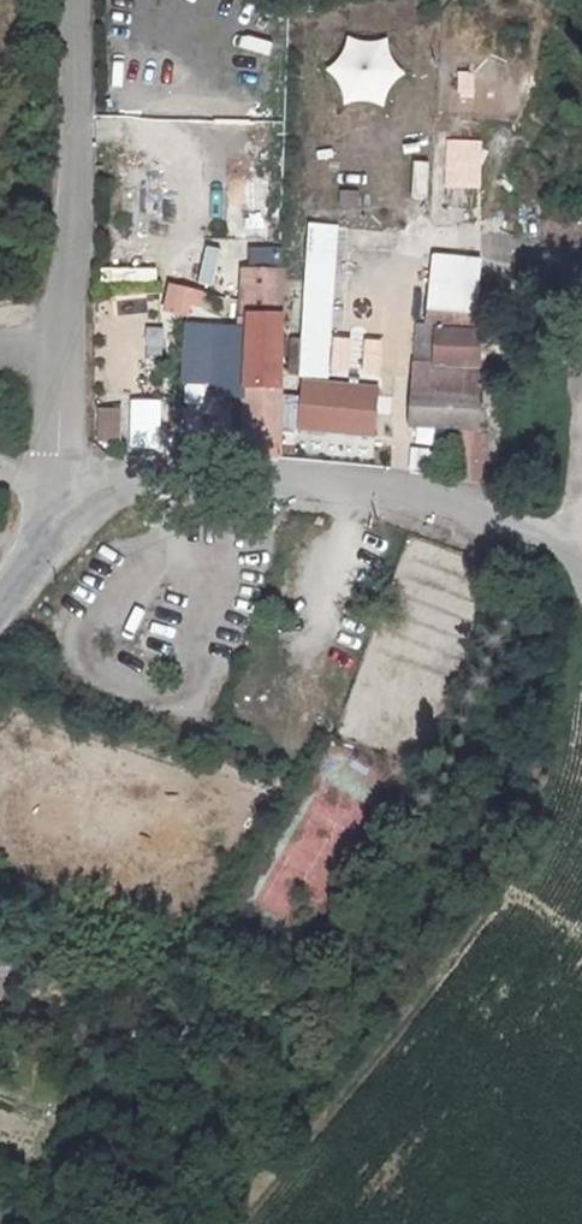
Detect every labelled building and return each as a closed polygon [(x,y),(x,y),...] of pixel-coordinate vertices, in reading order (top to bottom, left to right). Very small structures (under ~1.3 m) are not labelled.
[(381,106),(415,77),(383,40),(369,52),(361,42),(326,73),(358,110),(373,97),(381,106)] [(340,227),(312,225),(302,375),(330,377),(340,227)] [(221,251),(207,248),(199,283),(214,286),(221,251)] [(249,248),(248,269),(285,270),(285,249),(249,248)] [(429,255),(424,321),(432,322),(430,355),(412,353),(404,429),(457,430),(457,483),(476,482),(483,258),(429,255)] [(248,269),(239,268),(239,297),(247,298),(248,269)] [(280,457),(285,270),(248,269),(247,298),(239,297),(238,323),(238,326),(247,326),(245,396),(243,456),(280,457)] [(169,286),(163,309),(197,318),(203,295),(169,286)] [(238,326),(238,323),(186,322),(184,383),(217,383),(217,395),(245,396),(247,326),(238,326)] [(380,390),(306,382),(302,429),(375,437),(380,390)] [(162,402),(133,401),(131,447),(160,448),(162,402)] [(123,409),(99,408),(98,442),(122,442),(123,409)] [(256,902),(306,930),(372,814),(322,786),(256,902)] [(0,941),(0,989),(7,991),(19,947),(0,941)]
